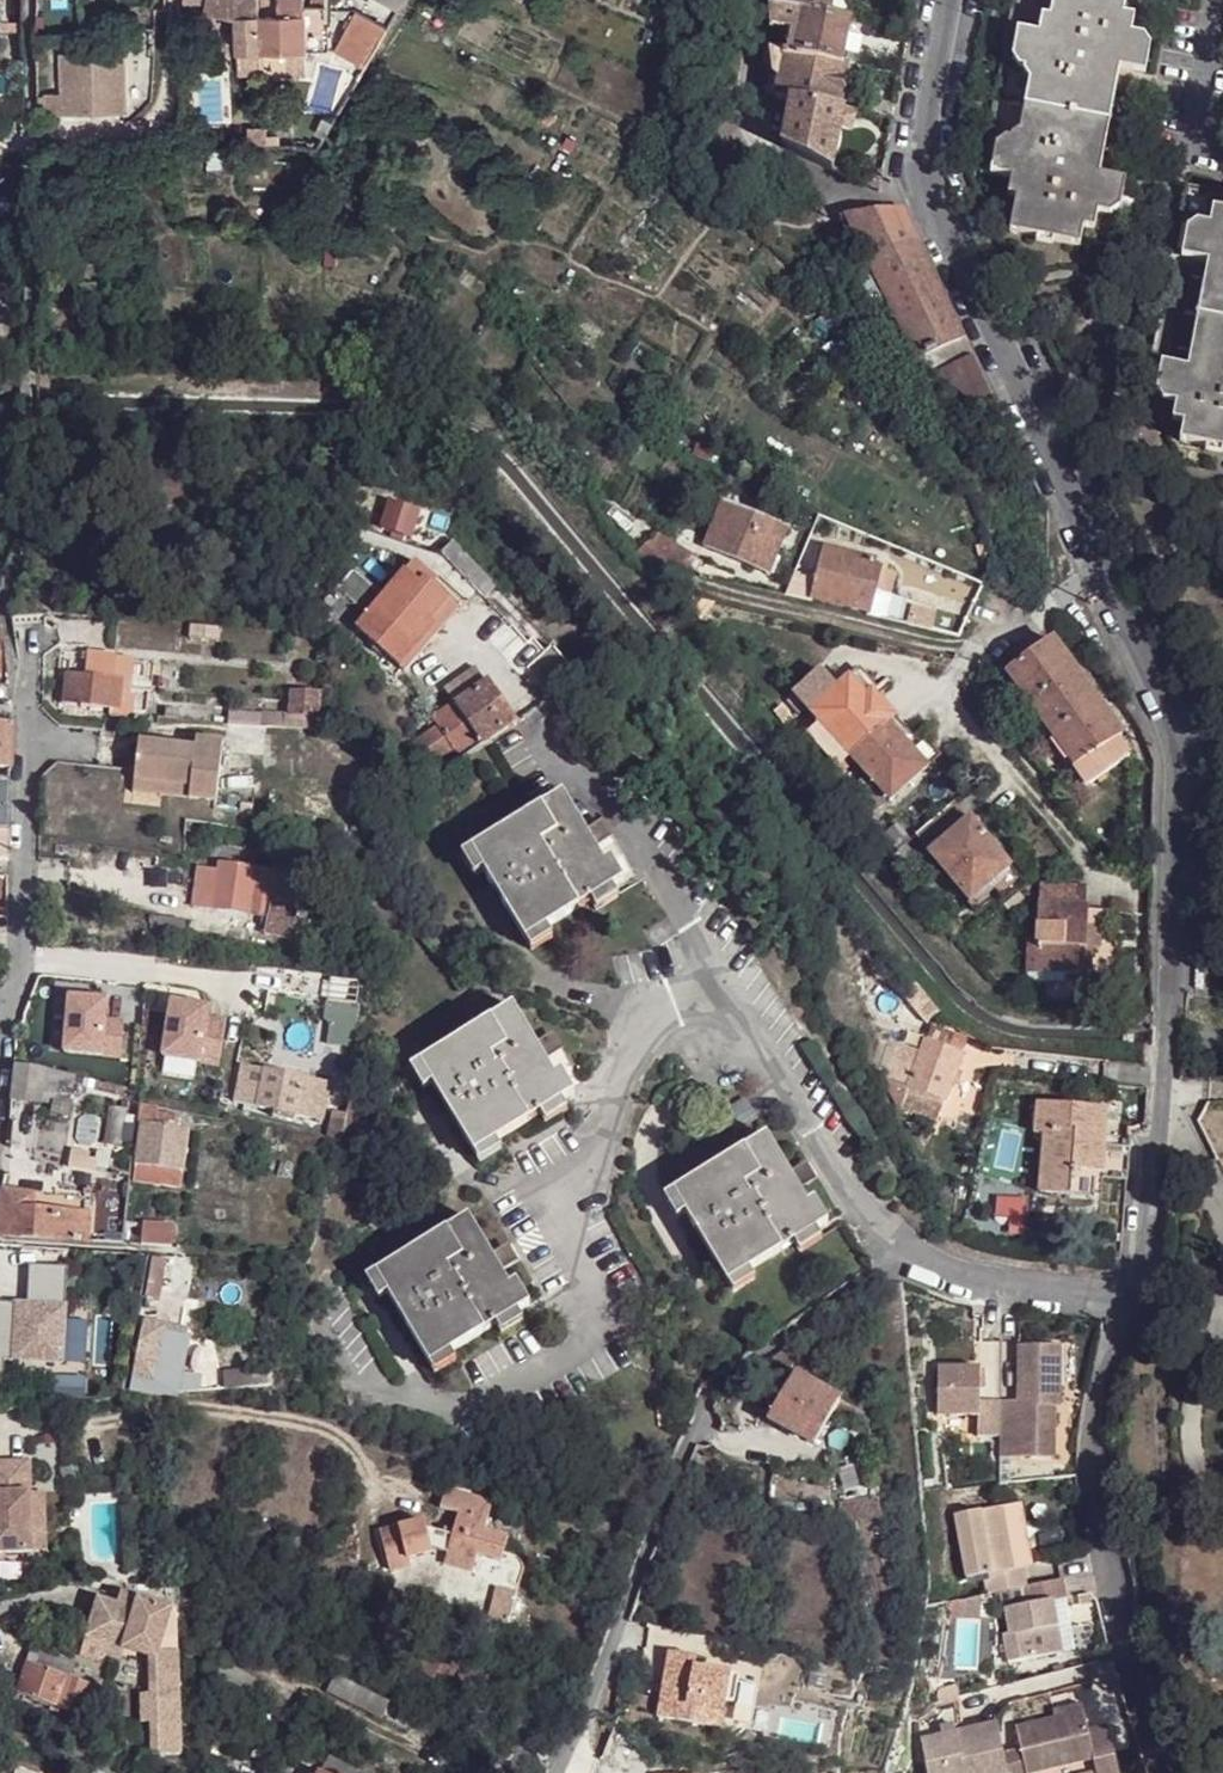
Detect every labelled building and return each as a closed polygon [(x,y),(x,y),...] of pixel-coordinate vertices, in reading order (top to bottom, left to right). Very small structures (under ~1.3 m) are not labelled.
[(262,11),(262,0),(209,0),(205,6),(238,15),(240,49),(263,49),(262,11)] [(307,47),(326,46),(324,15),(306,15),(305,0),(262,0),(262,11),(263,49),(269,49),(307,47)] [(406,0),(387,0),(401,8),(406,0)] [(830,16),(833,0),(769,0),(770,4),(804,11),(830,16)] [(980,173),(1012,180),(1008,196),(1017,198),(1010,234),(1077,246),(1082,226),(1093,229),(1096,212),(1099,200),(1109,201),(1113,179),(1099,176),(1119,70),(1133,73),(1137,50),(1128,47),(1134,18),(1123,15),(1125,0),(1012,0),(980,173)] [(792,33),(800,34),(804,11),(770,4),(770,28),(792,33)] [(336,46),(367,65),(391,25),(360,6),(336,46)] [(795,54),(843,63),(851,20),(830,16),(804,11),(800,34),(795,54)] [(789,53),(795,54),(800,34),(792,33),(789,53)] [(308,70),(307,47),(269,49),(269,71),(308,70)] [(240,71),(269,71),(269,49),(263,49),(240,49),(240,71)] [(770,49),(773,72),(780,74),(784,52),(770,49)] [(791,99),(840,108),(847,65),(843,63),(795,54),(789,53),(784,52),(780,74),(776,96),(791,99)] [(122,54),(62,55),(62,91),(43,92),(44,117),(123,115),(122,54)] [(783,145),(832,168),(839,130),(853,132),(857,112),(855,111),(849,110),(844,109),(840,108),(791,99),(783,145)] [(266,131),(248,132),(248,151),(265,150),(266,131)] [(861,184),(879,193),(882,178),(866,173),(861,184)] [(1184,181),(1171,252),(1155,249),(1151,249),(1146,253),(1146,259),(1151,266),(1167,269),(1148,383),(1179,389),(1175,419),(1186,421),(1182,440),(1222,447),(1222,189),(1184,181)] [(918,360),(965,339),(904,209),(847,214),(847,217),(871,266),(885,295),(918,360)] [(871,266),(859,272),(873,301),(885,295),(871,266)] [(934,369),(971,351),(965,339),(918,360),(933,371),(934,369)] [(999,422),(1003,419),(991,394),(984,380),(982,375),(971,351),(934,369),(933,371),(982,409),(999,422)] [(670,460),(663,476),(670,479),(677,463),(670,460)] [(704,546),(756,569),(767,574),(774,557),(786,528),(722,501),(704,546)] [(673,602),(681,589),(692,571),(695,573),(702,562),(692,555),(695,551),(662,530),(637,550),(630,557),(673,602)] [(613,539),(630,557),(637,550),(621,532),(613,539)] [(489,602),(502,590),(457,543),(445,555),(489,602)] [(810,599),(868,612),(873,592),(873,590),(866,588),(871,568),(873,562),(822,548),(815,579),(810,599)] [(873,592),(885,594),(890,573),(871,568),(866,588),(873,590),(873,592)] [(398,666),(434,625),(430,621),(449,603),(424,581),(419,586),(405,574),(357,629),(398,666)] [(799,596),(810,599),(815,579),(803,576),(799,596)] [(885,594),(873,592),(868,612),(881,615),(885,594)] [(715,605),(693,600),(687,607),(699,622),(705,616),(715,605)] [(224,629),(193,626),(193,639),(222,642),(224,629)] [(1075,765),(1076,766),(1118,739),(1122,737),(1050,640),(1006,673),(1016,686),(1005,694),(1045,748),(1056,740),(1075,765)] [(87,654),(85,677),(123,680),(129,679),(132,660),(87,654)] [(446,682),(457,698),(489,678),(479,662),(446,682)] [(848,677),(865,696),(872,691),(859,678),(864,673),(859,668),(848,677)] [(820,671),(794,694),(807,709),(820,723),(815,728),(824,737),(829,733),(850,756),(889,723),(895,718),(878,698),(872,691),(865,696),(848,677),(837,688),(820,671)] [(63,706),(120,711),(123,680),(85,677),(67,675),(63,706)] [(489,678),(457,698),(437,711),(443,720),(414,739),(428,760),(456,741),(461,747),(480,735),(482,739),(516,718),(489,678)] [(129,679),(123,680),(120,711),(120,715),(130,716),(133,712),(133,690),(130,689),(129,679)] [(872,691),(878,698),(883,693),(876,686),(872,691)] [(133,690),(133,712),(147,712),(148,691),(133,690)] [(794,694),(789,699),(801,713),(807,709),(794,694)] [(293,695),(292,717),(303,719),(318,720),(319,695),(293,695)] [(785,702),(776,709),(786,721),(795,714),(785,702)] [(167,721),(182,722),(183,713),(169,711),(167,721)] [(230,715),(229,727),(260,730),(261,715),(230,715)] [(261,715),(260,730),(266,730),(285,733),(287,717),(261,715)] [(292,717),(287,717),(285,733),(301,734),(303,719),(292,717)] [(910,733),(895,718),(889,723),(928,767),(941,755),(937,750),(930,755),(917,740),(923,735),(918,730),(912,735),(910,733)] [(317,736),(318,720),(303,719),(301,734),(317,736)] [(890,801),(928,767),(889,723),(850,756),(868,776),(888,798),(890,801)] [(9,771),(10,727),(0,727),(0,771),(9,771)] [(815,728),(809,734),(838,766),(850,756),(829,733),(824,737),(815,728)] [(480,735),(461,747),(463,751),(482,739),(480,735)] [(1128,756),(1118,739),(1076,766),(1075,765),(1069,768),(1084,787),(1128,756)] [(182,741),(181,749),(193,750),(194,742),(182,741)] [(181,749),(136,744),(132,783),(189,790),(187,802),(215,806),(220,745),(194,742),(193,750),(181,749)] [(868,776),(853,789),(873,811),(888,798),(868,776)] [(132,783),(130,794),(187,802),(189,790),(132,783)] [(588,832),(566,796),(477,848),(487,869),(531,941),(549,928),(594,900),(615,887),(625,880),(613,859),(607,864),(598,849),(588,832)] [(931,852),(965,825),(949,804),(915,833),(931,852)] [(588,832),(598,849),(617,837),(606,819),(588,832)] [(969,899),(1009,867),(997,853),(994,848),(986,839),(982,834),(971,820),(965,825),(931,852),(950,876),(969,899)] [(992,834),(986,839),(994,848),(1000,844),(992,834)] [(487,869),(477,848),(465,855),(477,874),(487,869)] [(295,877),(220,867),(219,873),(200,870),(195,905),(215,908),(214,910),(268,917),(265,937),(296,940),(299,910),(291,909),(295,877)] [(944,880),(950,876),(942,867),(936,871),(944,880)] [(1035,973),(1088,977),(1090,948),(1098,948),(1100,926),(1085,925),(1086,906),(1078,905),(1078,886),(1040,883),(1037,939),(1035,973)] [(615,887),(594,900),(599,908),(620,897),(615,887)] [(949,931),(957,927),(952,920),(943,925),(949,931)] [(549,928),(531,941),(533,948),(554,936),(549,928)] [(1025,973),(1035,973),(1037,939),(1028,938),(1025,973)] [(347,984),(333,983),(330,1010),(344,1011),(339,1055),(356,1057),(366,986),(347,984)] [(102,1004),(64,1001),(60,1054),(116,1059),(119,1023),(100,1022),(102,1004)] [(212,1012),(175,1004),(164,1057),(219,1069),(228,1025),(210,1021),(212,1012)] [(516,1007),(423,1062),(434,1083),(475,1153),(499,1141),(543,1113),(565,1102),(576,1094),(563,1073),(556,1076),(547,1060),(537,1043),(516,1007)] [(537,1043),(547,1060),(567,1050),(556,1031),(537,1043)] [(902,1055),(892,1090),(909,1115),(945,1125),(965,1054),(952,1051),(955,1039),(932,1034),(924,1062),(902,1055)] [(955,1039),(952,1051),(965,1054),(968,1043),(955,1039)] [(892,1090),(902,1055),(893,1053),(883,1088),(892,1090)] [(425,1088),(434,1083),(423,1062),(412,1068),(425,1088)] [(242,1067),(234,1104),(328,1122),(335,1085),(242,1067)] [(45,1075),(14,1069),(12,1103),(42,1106),(42,1091),(43,1077),(45,1075)] [(70,1085),(43,1077),(42,1091),(66,1098),(70,1085)] [(42,1091),(42,1106),(64,1107),(66,1098),(42,1091)] [(570,1110),(565,1102),(543,1113),(548,1123),(570,1110)] [(755,1121),(745,1102),(722,1115),(733,1133),(755,1121)] [(1042,1194),(1068,1197),(1071,1177),(1078,1177),(1079,1170),(1096,1172),(1098,1145),(1100,1134),(1102,1111),(1050,1106),(1040,1105),(1037,1136),(1047,1137),(1042,1194)] [(142,1110),(140,1126),(176,1129),(176,1120),(158,1117),(158,1111),(142,1110)] [(262,1124),(260,1132),(285,1139),(286,1132),(262,1124)] [(183,1173),(188,1130),(176,1129),(140,1126),(135,1167),(183,1173)] [(767,1139),(673,1194),(687,1214),(729,1286),(750,1274),(796,1246),(818,1232),(828,1225),(816,1204),(809,1207),(800,1190),(790,1175),(767,1139)] [(503,1149),(499,1141),(475,1153),(481,1162),(503,1149)] [(1130,1181),(1133,1148),(1129,1148),(1105,1146),(1098,1145),(1096,1172),(1095,1178),(1109,1179),(1130,1181)] [(790,1175),(800,1190),(815,1181),(806,1166),(790,1175)] [(133,1184),(181,1190),(183,1173),(135,1167),(133,1184)] [(76,1216),(35,1212),(36,1204),(29,1202),(30,1194),(3,1189),(0,1207),(0,1235),(26,1237),(75,1240),(76,1216)] [(37,1196),(30,1194),(29,1202),(36,1204),(37,1196)] [(677,1222),(687,1214),(673,1194),(664,1199),(677,1222)] [(89,1216),(76,1216),(75,1240),(87,1241),(89,1216)] [(471,1216),(378,1272),(435,1365),(456,1353),(498,1325),(523,1311),(533,1304),(520,1282),(513,1286),(505,1269),(496,1254),(471,1216)] [(142,1245),(159,1246),(162,1226),(145,1224),(142,1245)] [(823,1242),(818,1232),(796,1246),(801,1254),(823,1242)] [(496,1254),(505,1269),(521,1260),(512,1245),(496,1254)] [(54,1374),(62,1264),(24,1261),(22,1306),(0,1305),(0,1390),(1,1390),(2,1371),(54,1374)] [(153,1261),(144,1298),(159,1301),(165,1264),(153,1261)] [(383,1300),(392,1295),(378,1272),(369,1278),(383,1300)] [(755,1280),(750,1274),(729,1286),(733,1294),(755,1280)] [(528,1320),(523,1311),(498,1325),(504,1334),(528,1320)] [(144,1323),(129,1392),(151,1396),(152,1391),(164,1333),(166,1327),(144,1323)] [(164,1333),(152,1391),(176,1397),(178,1390),(181,1373),(188,1338),(164,1333)] [(1023,1398),(993,1398),(993,1433),(993,1455),(1050,1455),(1051,1404),(1055,1404),(1056,1345),(1023,1344),(1023,1398)] [(461,1362),(456,1353),(435,1365),(442,1374),(461,1362)] [(212,1374),(225,1373),(225,1363),(211,1364),(212,1374)] [(974,1364),(931,1363),(929,1412),(973,1413),(973,1434),(993,1433),(993,1398),(973,1397),(974,1364)] [(271,1386),(268,1369),(227,1375),(229,1393),(271,1386)] [(181,1373),(178,1390),(192,1393),(196,1375),(181,1373)] [(105,1394),(122,1394),(125,1376),(107,1378),(105,1394)] [(792,1377),(767,1420),(813,1447),(839,1404),(792,1377)] [(6,1466),(6,1498),(0,1498),(0,1556),(31,1556),(30,1500),(30,1466),(6,1466)] [(421,1521),(377,1533),(386,1570),(404,1565),(403,1559),(434,1551),(441,1555),(439,1564),(469,1574),(475,1555),(497,1561),(504,1536),(482,1529),(490,1501),(442,1488),(437,1509),(452,1515),(446,1536),(424,1528),(421,1521)] [(30,1500),(31,1556),(45,1556),(44,1499),(30,1500)] [(844,1528),(884,1519),(879,1499),(840,1507),(844,1528)] [(1022,1506),(952,1520),(965,1585),(983,1581),(987,1599),(1023,1591),(1027,1591),(1023,1573),(1036,1570),(1022,1506)] [(1027,1591),(1023,1591),(1027,1609),(1004,1615),(1010,1637),(1001,1640),(1007,1663),(1062,1651),(1051,1605),(1065,1602),(1060,1583),(1027,1591)] [(133,1601),(119,1596),(116,1604),(131,1609),(133,1601)] [(980,1597),(947,1603),(947,1618),(979,1620),(980,1597)] [(97,1598),(85,1642),(104,1647),(117,1651),(148,1660),(149,1693),(150,1723),(152,1753),(181,1751),(173,1611),(133,1601),(131,1609),(116,1604),(97,1598)] [(117,1651),(104,1647),(101,1654),(115,1658),(117,1651)] [(33,1649),(17,1691),(79,1714),(88,1686),(68,1679),(73,1663),(33,1649)] [(697,1655),(670,1650),(664,1682),(671,1683),(669,1691),(662,1690),(658,1715),(730,1728),(739,1681),(719,1678),(720,1672),(695,1667),(697,1655)] [(740,1675),(720,1672),(719,1678),(739,1681),(740,1675)] [(385,1700),(334,1674),(325,1690),(377,1717),(385,1700)] [(739,1681),(730,1728),(735,1729),(742,1723),(752,1725),(759,1685),(739,1681)] [(935,1686),(937,1698),(956,1694),(963,1692),(960,1681),(935,1686)] [(669,1691),(671,1683),(664,1682),(662,1690),(669,1691)] [(138,1694),(140,1725),(150,1723),(149,1693),(138,1694)] [(937,1698),(930,1699),(931,1704),(957,1699),(956,1694),(937,1698)] [(1056,1722),(1085,1715),(1084,1708),(1054,1715),(1056,1722)] [(1085,1715),(1056,1722),(1017,1732),(1021,1752),(1026,1772),(1040,1772),(1089,1761),(1093,1772),(1088,1772),(1119,1772),(1108,1727),(1090,1732),(1085,1715)] [(920,1742),(927,1772),(1005,1772),(1001,1756),(994,1725),(955,1734),(941,1738),(920,1742)] [(941,1738),(955,1734),(953,1726),(938,1728),(941,1738)] [(1021,1752),(1001,1756),(1005,1772),(1026,1772),(1021,1752)] [(330,1757),(323,1772),(365,1772),(330,1757)]
